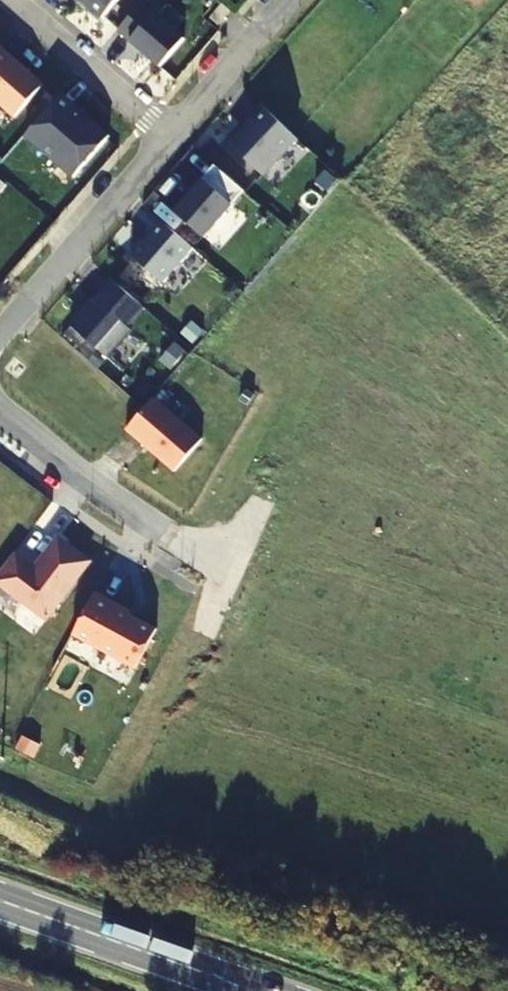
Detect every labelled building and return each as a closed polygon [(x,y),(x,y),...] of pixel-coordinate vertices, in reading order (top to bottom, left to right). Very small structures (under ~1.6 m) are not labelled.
[(101,18),(117,0),(80,0),(101,18)] [(183,39),(141,2),(117,30),(159,66),(183,39)] [(232,11),(223,3),(210,18),(219,25),(232,11)] [(14,117),(41,87),(14,63),(15,61),(0,48),(0,104),(14,117)] [(74,105),(61,94),(57,97),(70,109),(74,105)] [(70,109),(57,97),(24,135),(73,177),(109,136),(74,105),(70,109)] [(263,175),(298,138),(263,105),(251,118),(253,120),(230,144),(263,175)] [(174,210),(204,237),(245,190),(216,165),(174,210)] [(163,283),(194,248),(161,220),(131,255),(163,283)] [(127,326),(144,307),(112,279),(93,300),(92,299),(88,308),(85,307),(70,324),(107,357),(131,329),(127,326)] [(202,439),(153,397),(125,429),(174,472),(202,439)]
